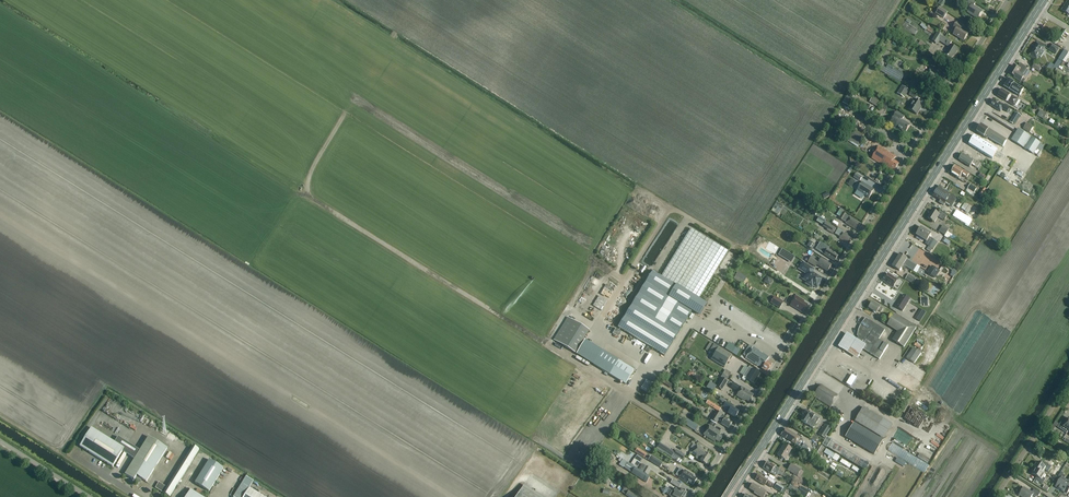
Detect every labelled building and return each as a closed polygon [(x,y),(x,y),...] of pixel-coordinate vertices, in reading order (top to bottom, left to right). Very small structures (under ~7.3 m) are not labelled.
[(982,12),(974,6),(976,3),(971,0),(970,0),(967,5),(971,7),(967,13),(978,19),(982,12)] [(944,17),(948,11),(940,6),(936,12),(944,17)] [(964,41),(968,34),(961,29),(963,26),(957,23),(953,28),(956,30),(953,34),(964,41)] [(937,32),(933,39),(939,42),(941,39),(947,43),(946,45),(949,47),(944,56),(951,60),(955,54),(958,50),(951,45),(953,42),(949,40),(943,36),(937,32)] [(1044,52),(1043,51),(1045,47),(1037,43),(1029,55),(1037,60),(1039,56),(1041,58),(1044,52)] [(1052,44),(1049,50),(1057,54),(1060,49),(1052,44)] [(1028,69),(1020,64),(1018,68),(1014,66),(1009,74),(1015,77),(1014,79),(1020,82),(1021,82),(1023,79),(1024,76),(1023,75),(1028,69)] [(1034,64),(1032,68),(1039,72),(1041,68),(1034,64)] [(946,90),(950,83),(944,80),(946,76),(930,67),(924,77),(946,90)] [(894,68),(889,77),(899,83),(902,79),(905,80),(909,75),(906,73),(904,75),(902,73),(895,69),(894,68)] [(1057,70),(1055,73),(1068,81),(1068,77),(1057,70)] [(1020,97),(1024,90),(1013,83),(1014,82),(1008,79),(1004,87),(1020,97)] [(898,94),(903,97),(908,90),(903,87),(898,94)] [(1002,89),(997,96),(1006,102),(1006,101),(1008,102),(1008,103),(1015,107),(1019,100),(1012,96),(1010,95),(1002,89)] [(843,103),(849,107),(855,98),(849,94),(843,103)] [(881,101),(873,97),(870,102),(877,107),(881,101)] [(921,109),(923,105),(915,100),(909,109),(916,114),(920,108),(921,109)] [(998,103),(993,100),(990,105),(995,108),(994,109),(1000,112),(1002,109),(1007,113),(1010,108),(999,102),(998,103)] [(1047,121),(1049,117),(1047,116),(1047,115),(1040,111),(1037,116),(1047,121)] [(906,132),(910,125),(902,120),(904,117),(897,112),(889,124),(895,128),(896,126),(906,132)] [(1030,133),(1034,127),(1027,124),(1023,130),(1030,133)] [(977,133),(982,136),(984,137),(984,138),(985,136),(988,138),(990,139),(991,140),(992,140),(995,142),(996,143),(1002,147),(1003,147),(1005,146),(1006,143),(1007,141),(1001,137),(997,135),(990,131),(988,129),(983,126),(982,126),(977,133)] [(858,147),(866,135),(855,129),(851,136),(847,133),(844,138),(858,147)] [(1033,155),(1041,144),(1018,129),(1011,140),(1033,155)] [(975,137),(970,145),(988,157),(993,148),(975,137)] [(894,171),(899,164),(893,160),(896,157),(879,146),(872,158),(882,165),(883,164),(894,171)] [(974,162),(974,161),(963,154),(958,160),(970,168),(972,164),(973,162),(976,164),(975,166),(974,167),(977,169),(980,164),(975,161),(974,162)] [(967,179),(969,175),(964,172),(956,166),(950,174),(959,180),(962,176),(967,179)] [(869,198),(874,190),(862,183),(857,190),(869,198)] [(954,203),(957,199),(954,198),(955,197),(950,195),(951,195),(945,191),(946,190),(939,186),(933,196),(941,201),(940,203),(944,206),(945,204),(951,208),(954,204),(951,203),(952,202),(954,203)] [(963,198),(967,194),(960,188),(956,192),(963,198)] [(778,215),(783,206),(777,202),(772,211),(778,215)] [(938,214),(932,210),(927,218),(935,223),(938,218),(942,220),(944,221),(947,216),(946,215),(940,211),(938,214)] [(849,218),(846,215),(843,212),(839,219),(846,223),(846,224),(857,231),(861,224),(850,217),(849,218)] [(833,234),(836,228),(826,223),(823,227),(828,229),(827,231),(833,234)] [(945,236),(949,230),(943,226),(939,232),(945,236)] [(704,304),(699,301),(683,291),(685,289),(714,242),(692,228),(661,278),(651,272),(617,327),(664,356),(692,311),(697,314),(704,304)] [(930,247),(935,240),(930,237),(932,234),(921,228),(917,235),(927,242),(925,244),(930,247)] [(849,244),(852,239),(847,236),(848,234),(838,229),(835,234),(839,237),(839,238),(849,244)] [(833,237),(829,241),(837,249),(841,245),(833,237)] [(834,253),(828,249),(824,246),(821,251),(825,253),(828,255),(827,257),(834,261),(838,256),(834,254),(834,253)] [(900,254),(896,260),(904,265),(903,265),(906,267),(911,270),(913,271),(914,272),(916,267),(917,266),(917,265),(907,259),(906,258),(903,256),(900,254)] [(818,260),(812,256),(808,262),(816,267),(816,265),(827,272),(831,266),(827,263),(828,263),(824,260),(823,261),(820,259),(820,260),(819,259),(818,260)] [(896,260),(892,267),(900,271),(902,268),(905,270),(906,267),(903,265),(904,265),(896,260)] [(812,285),(817,288),(822,279),(812,273),(814,270),(802,263),(798,269),(806,274),(803,280),(807,283),(806,284),(811,287),(812,285)] [(933,267),(928,274),(934,278),(939,271),(933,267)] [(737,273),(734,279),(742,284),(746,278),(737,273)] [(893,288),(898,280),(888,274),(887,276),(886,276),(885,278),(885,279),(884,281),(887,283),(887,284),(893,288)] [(913,284),(917,279),(909,274),(906,279),(913,284)] [(779,308),(784,302),(775,296),(770,303),(779,308)] [(802,313),(807,305),(802,302),(803,301),(796,296),(790,305),(802,313)] [(901,299),(896,306),(903,311),(908,304),(901,299)] [(881,313),(883,309),(873,302),(869,308),(877,314),(878,311),(881,313)] [(904,348),(916,328),(895,314),(887,326),(897,332),(892,340),(904,348)] [(555,341),(576,354),(590,332),(569,318),(555,341)] [(866,345),(863,349),(879,360),(888,346),(879,340),(885,330),(866,318),(859,329),(862,331),(858,337),(857,339),(866,345)] [(622,332),(616,328),(613,334),(618,337),(622,332)] [(866,345),(857,339),(848,334),(839,347),(858,358),(863,349),(866,345)] [(577,353),(576,354),(580,356),(593,365),(595,362),(600,354),(602,350),(588,342),(585,340),(583,344),(579,350),(577,353)] [(700,343),(697,353),(706,356),(709,346),(700,343)] [(724,367),(732,355),(714,344),(709,352),(714,355),(711,359),(724,367)] [(736,355),(740,349),(736,346),(732,352),(736,355)] [(768,372),(772,365),(767,361),(769,358),(753,347),(746,358),(758,366),(762,368),(762,369),(768,372)] [(917,351),(913,349),(907,358),(915,364),(923,352),(919,349),(917,351)] [(593,365),(625,384),(634,370),(602,350),(600,354),(595,362),(593,365)] [(749,367),(744,375),(743,377),(754,384),(760,374),(749,367)] [(723,392),(729,382),(727,381),(728,378),(723,375),(721,378),(722,378),(717,388),(723,392)] [(671,388),(673,384),(665,379),(662,382),(671,388)] [(648,393),(653,384),(646,380),(641,389),(648,393)] [(715,396),(719,392),(714,387),(716,385),(713,381),(706,387),(715,396)] [(856,392),(859,395),(867,384),(864,382),(856,392)] [(831,407),(838,396),(821,385),(814,396),(831,407)] [(749,402),(753,396),(748,392),(748,391),(742,387),(736,396),(743,400),(744,399),(749,402)] [(805,399),(823,409),(825,404),(808,394),(805,399)] [(723,406),(726,408),(729,410),(728,413),(735,418),(739,411),(732,407),(732,406),(725,402),(723,406)] [(863,407),(854,422),(884,439),(892,425),(863,407)] [(813,429),(819,419),(806,410),(804,411),(802,413),(803,415),(804,416),(801,421),(813,429)] [(725,419),(721,416),(722,415),(716,411),(711,420),(717,424),(719,420),(722,422),(721,424),(723,425),(722,425),(725,426),(728,428),(732,423),(728,421),(726,419),(725,418),(725,419)] [(1067,433),(1068,430),(1068,418),(1066,423),(1065,425),(1061,422),(1058,428),(1063,431),(1067,433)] [(687,419),(683,424),(696,431),(699,426),(687,419)] [(874,455),(883,441),(853,423),(845,437),(874,455)] [(715,440),(719,443),(723,437),(719,435),(720,432),(709,425),(703,435),(706,436),(714,441),(715,440)] [(824,439),(831,429),(825,425),(818,435),(824,439)] [(124,448),(115,443),(91,428),(80,446),(112,467),(122,451),(124,448)] [(795,445),(800,438),(785,428),(780,436),(795,445)] [(118,437),(115,443),(124,448),(122,451),(134,459),(125,474),(134,480),(135,479),(140,482),(142,479),(147,483),(147,482),(146,482),(167,448),(148,437),(140,451),(118,437)] [(695,458),(700,461),(706,465),(710,457),(705,454),(706,452),(702,450),(703,449),(696,444),(691,453),(696,456),(695,458)] [(785,460),(792,449),(784,444),(777,455),(785,460)] [(814,453),(819,456),(821,457),(821,456),(822,455),(820,455),(824,448),(819,445),(814,453)] [(169,496),(199,449),(193,446),(167,487),(159,482),(155,488),(169,496)] [(650,446),(647,449),(669,464),(671,460),(650,446)] [(638,448),(635,453),(644,459),(647,454),(638,448)] [(674,455),(682,460),(686,455),(677,450),(675,453),(674,455)] [(631,465),(637,468),(643,459),(637,455),(631,465)] [(650,457),(648,461),(651,462),(660,468),(663,463),(653,458),(653,459),(650,457)] [(209,459),(194,483),(209,491),(223,468),(209,459)] [(778,469),(772,465),(767,462),(765,466),(764,466),(764,467),(764,468),(763,468),(767,471),(771,474),(775,476),(777,473),(781,476),(785,470),(780,467),(778,469)] [(1043,473),(1045,470),(1048,472),(1052,467),(1045,462),(1043,465),(1037,462),(1034,467),(1036,469),(1043,473)] [(888,463),(887,465),(902,473),(904,471),(888,463)] [(643,465),(640,471),(647,475),(650,469),(643,465)] [(797,476),(800,478),(803,472),(791,465),(787,471),(797,476)] [(1037,477),(1035,480),(1036,481),(1043,484),(1046,479),(1043,478),(1045,474),(1043,473),(1036,469),(1032,474),(1037,477)] [(647,475),(640,471),(639,470),(635,476),(646,482),(650,477),(647,475)] [(676,476),(679,478),(687,483),(688,482),(693,485),(696,479),(693,477),(693,476),(684,470),(683,472),(680,470),(676,476)] [(1061,490),(1067,481),(1064,479),(1066,476),(1063,475),(1064,474),(1061,472),(1056,480),(1059,482),(1056,487),(1061,490)] [(764,478),(758,474),(755,480),(765,486),(766,484),(772,488),(776,482),(766,476),(764,478)] [(233,496),(264,496),(250,488),(250,487),(254,482),(245,477),(233,496)] [(679,488),(681,484),(673,479),(670,483),(679,488)] [(781,493),(784,487),(777,483),(774,489),(781,493)] [(791,483),(788,488),(797,493),(798,492),(801,494),(804,489),(801,487),(800,488),(791,483)] [(752,484),(749,489),(754,493),(753,494),(759,496),(764,496),(767,492),(758,487),(752,484)] [(194,485),(192,488),(200,493),(202,490),(194,485)] [(524,485),(517,496),(544,496),(524,485)] [(681,496),(685,496),(688,493),(680,488),(678,491),(674,488),(672,491),(674,492),(677,494),(681,496)] [(1024,488),(1019,495),(1023,496),(1032,496),(1033,496),(1036,496),(1037,496),(1038,496),(1040,493),(1034,489),(1032,493),(1024,488)]
